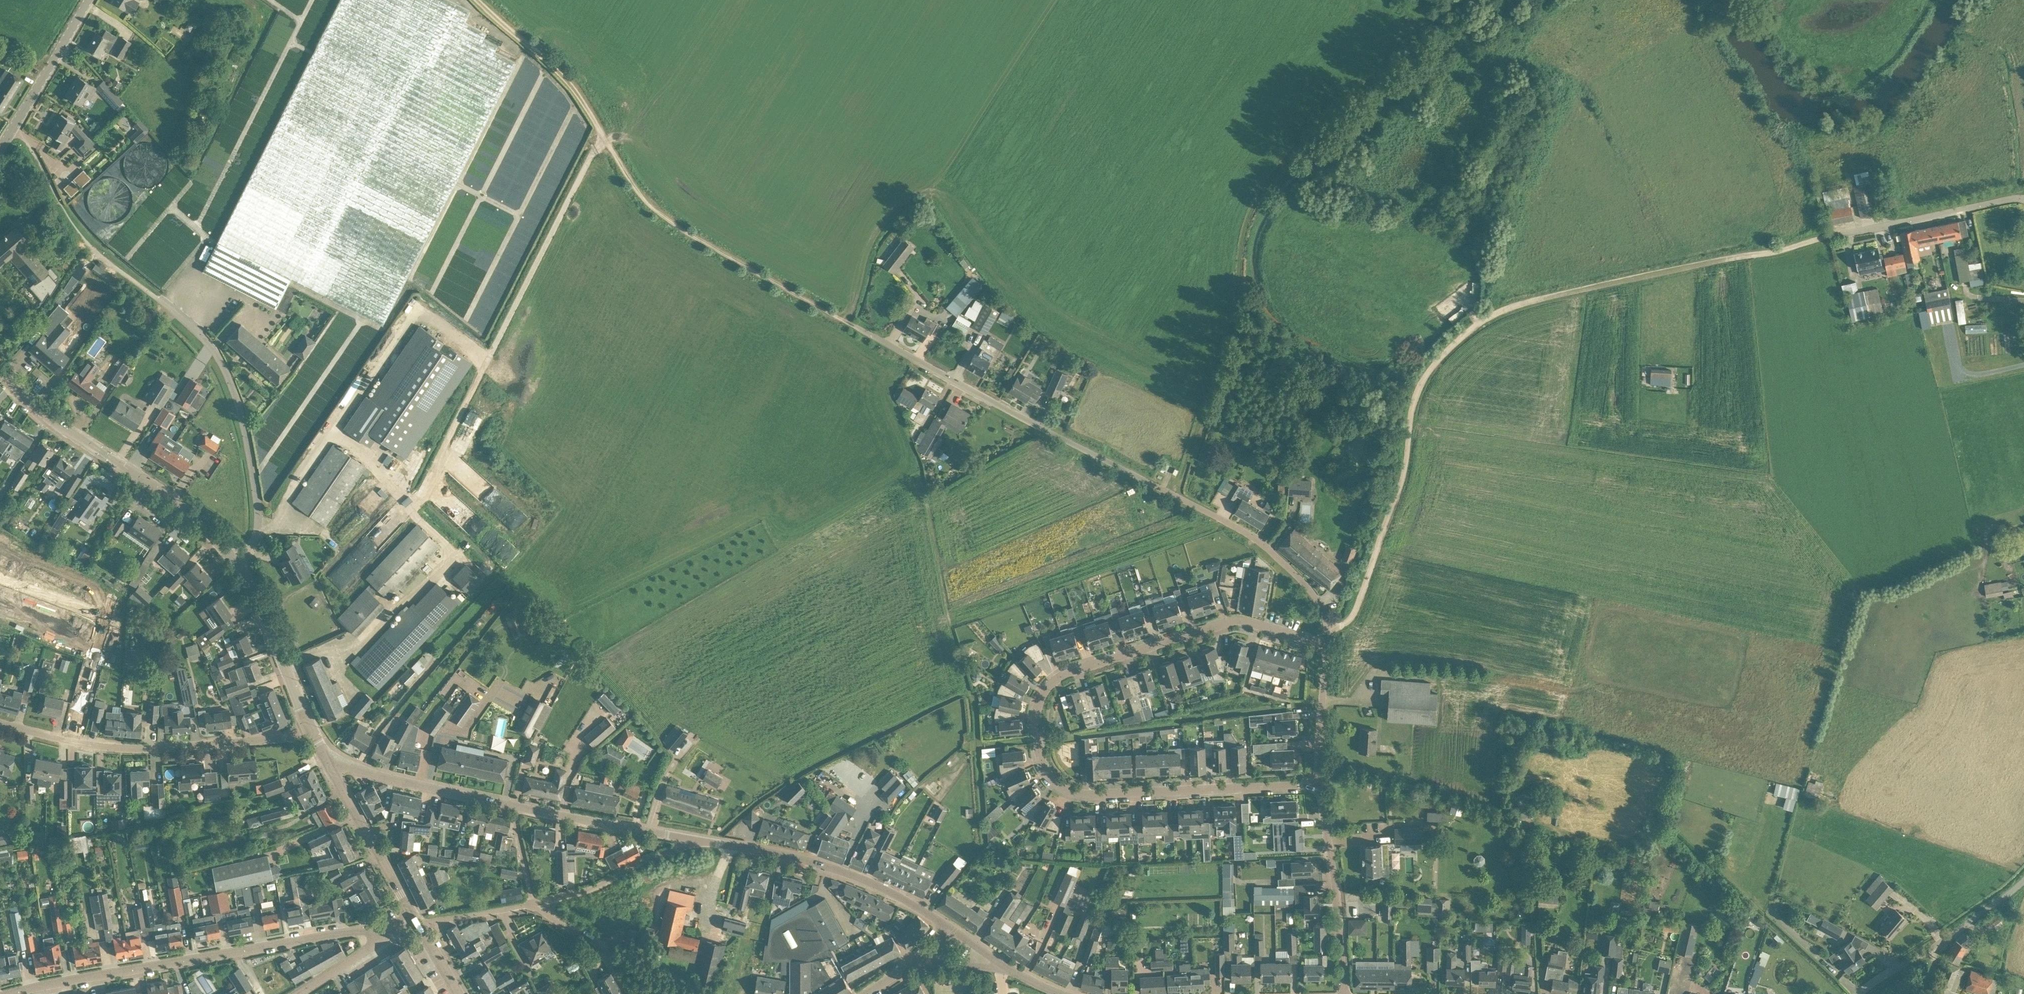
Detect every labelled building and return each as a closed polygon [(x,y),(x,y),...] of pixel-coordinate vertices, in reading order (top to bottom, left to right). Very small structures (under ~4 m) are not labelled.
[(113,2),(133,14),(138,6),(131,1),(132,0),(114,0),(113,2)] [(469,14),(470,10),(450,0),(340,0),(203,271),(284,312),(296,288),(287,284),(290,278),(382,325),(516,62),(495,51),(498,46),(483,38),(486,33),(465,22),(469,14)] [(103,48),(108,51),(117,37),(106,30),(102,36),(97,33),(87,49),(98,56),(103,48)] [(122,37),(112,53),(121,59),(131,43),(122,37)] [(0,89),(0,112),(2,114),(23,80),(15,75),(6,69),(0,79),(0,87),(1,87),(0,89)] [(66,95),(81,104),(89,92),(92,94),(96,88),(77,76),(66,95)] [(122,102),(111,89),(104,82),(97,88),(116,108),(122,102)] [(61,114),(49,134),(57,138),(52,145),(60,150),(66,141),(64,139),(71,128),(77,135),(82,131),(75,123),(71,121),(73,118),(66,114),(65,116),(61,114)] [(135,142),(148,130),(139,120),(133,125),(137,130),(130,136),(135,142)] [(81,140),(74,146),(84,157),(96,146),(86,135),(81,140)] [(1826,154),(1828,166),(1840,164),(1838,151),(1826,154)] [(1875,204),(1870,183),(1868,177),(1872,176),(1867,157),(1852,161),(1858,186),(1853,187),(1858,208),(1861,217),(1877,214),(1875,204)] [(1854,218),(1851,208),(1846,187),(1823,192),(1827,213),(1830,225),(1854,218)] [(1964,220),(1936,226),(1939,241),(1967,235),(1964,220)] [(1929,243),(1939,241),(1936,226),(1926,228),(1929,243)] [(0,241),(0,265),(11,255),(18,262),(17,263),(28,276),(29,275),(34,281),(29,286),(42,301),(47,294),(45,293),(47,291),(50,295),(58,283),(54,279),(59,276),(50,266),(46,270),(24,244),(28,241),(16,227),(6,236),(5,235),(4,236),(5,237),(0,241)] [(1916,246),(1929,243),(1926,228),(1913,230),(1916,246)] [(1919,259),(1916,246),(1913,230),(1900,233),(1907,267),(1913,265),(1912,261),(1919,259)] [(894,272),(914,246),(904,238),(884,264),(894,272)] [(1982,262),(1966,264),(1964,254),(1963,247),(1954,249),(1955,255),(1960,282),(1969,280),(1970,286),(1985,284),(1982,268),(1983,268),(1982,262)] [(1880,255),(1878,248),(1853,253),(1857,269),(1858,269),(1859,274),(1876,270),(1877,271),(1884,269),(1881,254),(1880,255)] [(1903,254),(1884,258),(1888,275),(1906,271),(1903,254)] [(1913,272),(1905,274),(1908,286),(1916,284),(1913,272)] [(983,286),(972,276),(952,299),(963,309),(983,286)] [(923,297),(929,303),(941,291),(947,283),(942,278),(935,285),(923,297)] [(1855,280),(1842,283),(1844,293),(1858,289),(1855,280)] [(1886,316),(1879,286),(1845,294),(1852,323),(1886,316)] [(1931,328),(1930,323),(1953,318),(1947,289),(1924,293),(1927,310),(1919,311),(1922,329),(1931,328)] [(986,334),(999,311),(976,299),(972,306),(970,305),(965,314),(976,320),(972,327),(986,334)] [(69,332),(59,323),(68,313),(58,304),(42,323),(48,328),(45,330),(50,334),(46,338),(43,335),(30,350),(38,358),(39,357),(55,372),(55,373),(68,357),(56,347),(69,332)] [(997,321),(1008,326),(1014,316),(1003,310),(997,321)] [(931,334),(937,323),(927,317),(924,322),(912,315),(904,329),(923,340),(927,332),(931,334)] [(965,332),(971,322),(960,315),(954,325),(965,332)] [(276,383),(291,367),(241,324),(227,340),(276,383)] [(366,395),(343,428),(369,447),(376,437),(406,459),(421,436),(422,437),(473,362),(420,325),(370,397),(366,395)] [(306,335),(294,352),(303,359),(315,341),(306,335)] [(973,358),(968,366),(982,375),(990,362),(993,356),(996,357),(1004,343),(991,335),(987,340),(984,339),(973,358)] [(87,353),(94,358),(106,341),(99,336),(87,353)] [(130,365),(122,360),(118,357),(115,363),(119,365),(109,380),(117,386),(130,365)] [(98,380),(95,385),(89,381),(99,368),(88,359),(78,372),(77,371),(68,383),(95,403),(103,391),(106,386),(98,380)] [(1670,383),(1671,370),(1651,369),(1650,384),(1663,385),(1664,382),(1670,383)] [(1057,370),(1047,392),(1058,397),(1068,374),(1057,370)] [(157,378),(144,398),(161,409),(163,407),(175,389),(179,382),(163,372),(158,378),(157,378)] [(1014,382),(1009,391),(1027,401),(1027,400),(1034,403),(1041,395),(1039,394),(1042,389),(1035,385),(1034,388),(1027,384),(1030,378),(1020,372),(1017,378),(1014,382)] [(202,384),(191,377),(176,400),(187,407),(190,403),(198,408),(206,396),(198,391),(202,384)] [(904,388),(897,401),(912,409),(913,407),(919,411),(914,419),(922,424),(933,405),(934,406),(940,397),(925,388),(920,398),(920,399),(918,397),(904,388)] [(121,399),(111,414),(119,420),(120,418),(134,427),(133,429),(134,429),(139,421),(144,411),(137,406),(136,409),(129,405),(121,399)] [(952,404),(944,416),(962,427),(970,414),(960,408),(959,410),(951,406),(952,404)] [(175,415),(163,407),(161,409),(154,421),(164,427),(169,420),(166,418),(170,412),(175,415)] [(3,454),(5,450),(19,429),(5,419),(0,426),(0,452),(3,454)] [(943,438),(939,435),(945,424),(935,419),(928,431),(917,450),(931,458),(943,438)] [(19,429),(5,450),(11,453),(10,455),(18,461),(28,446),(33,438),(19,429)] [(161,431),(160,431),(148,449),(153,451),(149,457),(181,477),(190,462),(176,453),(178,450),(179,451),(182,445),(177,442),(176,441),(175,442),(170,439),(170,437),(164,433),(163,434),(160,432),(161,431)] [(217,443),(220,439),(213,434),(210,439),(205,435),(199,445),(213,454),(219,445),(217,443)] [(43,464),(47,459),(53,451),(42,444),(36,452),(35,451),(26,464),(31,468),(37,460),(43,464)] [(366,467),(341,449),(333,444),(294,501),(293,501),(292,502),(326,525),(366,467)] [(45,478),(38,487),(43,492),(49,484),(48,484),(52,479),(60,485),(65,478),(66,478),(74,467),(60,456),(52,468),(49,465),(42,475),(45,478)] [(1164,463),(1160,471),(1166,474),(1170,466),(1164,463)] [(18,490),(28,474),(21,470),(11,485),(18,490)] [(1288,494),(1310,496),(1311,481),(1301,480),(1301,474),(1289,473),(1289,479),(1279,478),(1278,491),(1288,492),(1288,494)] [(73,475),(62,493),(69,498),(81,480),(73,475)] [(1234,485),(1228,496),(1235,500),(1237,495),(1242,498),(1234,512),(1261,528),(1269,514),(1248,502),(1253,492),(1242,485),(1241,486),(1235,483),(1234,485)] [(515,555),(452,488),(439,500),(502,567),(515,555)] [(77,502),(67,516),(76,522),(80,517),(87,522),(91,516),(94,518),(96,516),(94,515),(100,507),(101,508),(108,498),(101,493),(98,497),(89,490),(79,504),(77,502)] [(1267,501),(1264,508),(1271,512),(1275,505),(1267,501)] [(60,511),(47,533),(54,537),(67,516),(60,511)] [(150,546),(155,539),(161,531),(139,516),(128,531),(150,546)] [(110,531),(118,536),(126,524),(118,519),(110,531)] [(426,576),(419,567),(439,546),(416,524),(366,578),(389,599),(399,588),(405,595),(426,576)] [(1307,572),(1322,553),(1293,528),(1277,548),(1307,572)] [(1214,547),(1210,535),(1203,538),(1207,550),(1214,547)] [(4,559),(13,541),(5,537),(1,544),(0,543),(0,557),(4,559)] [(135,587),(149,566),(164,543),(157,538),(151,547),(142,561),(138,559),(125,580),(135,587)] [(165,551),(157,560),(173,575),(181,566),(179,565),(182,562),(189,554),(175,542),(169,550),(166,553),(165,551)] [(301,559),(298,553),(293,545),(279,552),(283,560),(279,563),(282,569),(284,568),(293,583),(295,582),(297,583),(301,580),(301,579),(306,576),(298,561),(301,559)] [(1342,560),(1351,563),(1356,548),(1347,545),(1342,560)] [(27,555),(20,574),(30,578),(33,571),(40,573),(47,555),(38,551),(35,558),(27,555)] [(1322,553),(1307,572),(1329,589),(1342,571),(1322,553)] [(1220,558),(1206,563),(1208,570),(1219,567),(1219,566),(1220,558)] [(472,593),(487,577),(470,560),(454,576),(472,593)] [(196,563),(189,569),(184,574),(191,581),(186,586),(196,596),(201,591),(199,589),(211,578),(196,563)] [(1242,577),(1267,581),(1269,570),(1249,567),(1244,566),(1242,577)] [(173,589),(184,577),(177,571),(166,583),(159,590),(163,594),(170,587),(173,589)] [(1265,592),(1267,581),(1242,577),(1241,588),(1265,592)] [(1209,583),(1198,586),(1199,592),(1206,612),(1217,608),(1213,596),(1219,594),(1215,581),(1209,583)] [(1985,584),(1988,600),(2004,597),(2005,600),(2023,596),(2023,589),(2012,591),(2012,592),(2003,593),(2001,581),(1985,584)] [(434,627),(457,603),(436,583),(413,607),(411,606),(405,612),(402,609),(398,613),(401,616),(360,659),(357,656),(352,662),(379,687),(435,628),(434,627)] [(153,596),(139,584),(129,596),(144,606),(153,596)] [(1176,599),(1165,603),(1171,622),(1183,619),(1179,607),(1185,605),(1181,593),(1179,588),(1173,590),(1175,595),(1176,599)] [(1264,603),(1265,592),(1241,588),(1239,599),(1264,603)] [(355,635),(383,605),(366,589),(338,618),(355,635)] [(1206,612),(1199,592),(1188,595),(1187,591),(1181,593),(1185,605),(1190,603),(1194,615),(1206,612)] [(1,615),(8,596),(0,593),(0,615),(1,615)] [(180,595),(174,601),(179,606),(185,600),(180,595)] [(8,596),(1,615),(9,618),(7,625),(15,628),(22,610),(16,607),(18,600),(8,596)] [(1171,622),(1165,603),(1163,596),(1151,600),(1150,597),(1145,598),(1147,604),(1150,616),(1156,614),(1160,626),(1171,622)] [(219,623),(223,620),(231,614),(219,598),(207,606),(207,607),(199,613),(203,618),(211,613),(219,623)] [(1262,614),(1264,603),(1239,599),(1237,610),(1242,611),(1262,614)] [(1147,604),(1141,605),(1140,603),(1128,606),(1131,613),(1137,633),(1148,629),(1145,617),(1150,616),(1147,604)] [(118,609),(115,620),(134,625),(137,617),(144,619),(147,609),(127,604),(125,611),(118,609)] [(22,610),(15,628),(24,632),(26,625),(35,628),(42,609),(32,605),(29,612),(22,610)] [(42,609),(35,628),(43,631),(41,638),(49,641),(56,622),(49,620),(52,613),(42,609)] [(523,625),(517,610),(505,614),(512,630),(523,625)] [(478,618),(483,622),(487,617),(482,613),(478,618)] [(1110,628),(1116,626),(1112,613),(1101,616),(1102,622),(1096,624),(1102,644),(1114,640),(1110,628)] [(1137,633),(1131,613),(1119,617),(1118,613),(1112,614),(1112,613),(1116,626),(1122,625),(1125,637),(1137,633)] [(56,622),(49,641),(57,644),(60,637),(68,641),(75,622),(65,618),(63,625),(56,622)] [(115,620),(112,630),(119,632),(117,639),(136,645),(139,636),(132,634),(134,625),(115,620)] [(75,622),(68,641),(77,644),(75,651),(86,655),(91,636),(83,632),(86,626),(75,622)] [(1102,644),(1096,624),(1085,628),(1084,623),(1078,625),(1082,637),(1087,635),(1091,647),(1102,644)] [(201,647),(211,640),(224,630),(220,625),(206,634),(197,641),(201,647)] [(1076,639),(1082,637),(1078,625),(1061,630),(1068,654),(1080,651),(1076,639)] [(1057,658),(1068,654),(1061,630),(1060,630),(1062,635),(1051,638),(1049,634),(1043,636),(1047,648),(1053,646),(1057,658)] [(181,631),(177,635),(181,639),(185,635),(181,631)] [(995,634),(989,640),(994,645),(1000,640),(995,634)] [(24,637),(18,635),(13,651),(19,652),(24,637)] [(239,655),(242,653),(251,650),(245,635),(232,640),(233,640),(225,644),(227,649),(235,646),(239,655)] [(1231,653),(1229,661),(1235,663),(1234,668),(1247,672),(1251,656),(1244,654),(1245,652),(1246,653),(1248,645),(1246,644),(1246,642),(1238,640),(1237,642),(1235,641),(1234,644),(1232,643),(1229,652),(1231,653)] [(105,650),(101,662),(120,668),(126,647),(111,642),(108,651),(105,650)] [(1017,659),(1033,676),(1034,675),(1035,676),(1037,676),(1041,672),(1041,671),(1040,669),(1042,668),(1038,663),(1037,662),(1039,661),(1045,658),(1038,642),(1029,646),(1024,651),(1027,654),(1019,661),(1018,659),(1017,659)] [(971,643),(967,649),(974,653),(977,647),(971,643)] [(1263,672),(1270,648),(1259,645),(1253,664),(1254,664),(1252,669),(1263,672)] [(198,647),(187,650),(189,658),(201,655),(198,647)] [(1203,662),(1198,664),(1199,667),(1201,675),(1212,671),(1215,678),(1224,678),(1224,655),(1218,655),(1215,648),(1210,650),(1209,648),(1202,650),(1203,652),(1200,652),(1203,662)] [(1273,675),(1280,651),(1270,648),(1263,672),(1273,675)] [(141,650),(127,649),(126,661),(140,662),(141,650)] [(1284,678),(1291,654),(1280,651),(1273,675),(1284,678)] [(1291,654),(1284,678),(1295,681),(1296,676),(1297,676),(1302,657),(1291,654)] [(422,655),(418,659),(424,664),(428,660),(422,655)] [(1177,660),(1184,680),(1190,678),(1191,682),(1193,683),(1195,684),(1197,683),(1204,681),(1201,675),(1199,667),(1193,669),(1189,656),(1187,657),(1186,655),(1179,657),(1180,659),(1177,660)] [(220,669),(234,663),(231,657),(217,663),(220,669)] [(336,682),(332,684),(320,657),(303,665),(328,719),(344,712),(335,693),(340,691),(336,682)] [(65,672),(69,661),(62,659),(58,669),(65,672)] [(1032,676),(1033,676),(1017,659),(1010,665),(1007,671),(1011,673),(1006,682),(1003,681),(1023,692),(1024,691),(1025,692),(1027,691),(1030,686),(1029,685),(1028,684),(1029,682),(1024,679),(1023,678),(1024,676),(1029,672),(1032,676)] [(51,670),(50,670),(52,663),(43,660),(41,667),(40,667),(36,682),(47,685),(51,670)] [(1163,664),(1161,665),(1165,678),(1159,679),(1163,692),(1175,689),(1173,683),(1179,681),(1173,661),(1170,662),(1170,660),(1163,663),(1163,664)] [(238,685),(252,680),(261,676),(256,661),(235,669),(228,671),(232,680),(236,679),(238,685)] [(30,664),(23,687),(32,690),(39,667),(30,664)] [(972,665),(967,670),(972,677),(978,671),(972,665)] [(185,668),(177,666),(182,688),(181,689),(185,706),(193,704),(198,703),(192,676),(187,677),(185,668)] [(411,667),(400,678),(407,685),(418,674),(411,667)] [(1143,709),(1151,707),(1146,690),(1155,687),(1149,668),(1138,672),(1138,673),(1132,675),(1143,709)] [(1134,712),(1143,709),(1132,675),(1126,677),(1125,676),(1114,679),(1119,698),(1129,695),(1134,712)] [(1251,684),(1250,688),(1257,690),(1258,686),(1260,680),(1253,678),(1251,684)] [(1387,719),(1397,720),(1436,723),(1438,693),(1430,692),(1431,682),(1382,679),(1381,692),(1389,692),(1387,719)] [(1023,693),(1023,692),(1003,681),(998,689),(997,696),(992,695),(990,705),(996,706),(1019,711),(1019,709),(1021,710),(1022,709),(1023,703),(1022,702),(1021,702),(1021,699),(1016,698),(1014,698),(1015,695),(1018,690),(1023,693)] [(1095,724),(1104,721),(1099,704),(1108,701),(1102,683),(1090,687),(1091,688),(1085,690),(1095,724)] [(226,688),(229,696),(238,692),(235,685),(226,688)] [(250,689),(229,697),(237,717),(246,713),(241,701),(252,696),(250,689)] [(269,719),(260,723),(263,730),(272,726),(273,729),(287,723),(273,689),(266,692),(266,691),(265,691),(265,692),(259,694),(263,703),(257,705),(260,711),(265,709),(269,719)] [(20,704),(23,693),(14,690),(12,696),(0,692),(0,709),(17,713),(20,704)] [(1087,727),(1095,724),(1085,690),(1079,692),(1078,691),(1067,694),(1072,713),(1082,710),(1087,727)] [(365,693),(351,711),(359,717),(374,700),(365,693)] [(480,701),(469,693),(458,709),(469,717),(480,701)] [(60,714),(63,698),(46,694),(44,702),(41,701),(38,713),(51,716),(52,712),(60,714)] [(545,703),(533,697),(520,721),(532,728),(545,703)] [(101,721),(103,711),(104,708),(102,708),(103,704),(95,702),(91,719),(101,721)] [(157,722),(158,704),(148,703),(147,721),(157,722)] [(174,703),(161,705),(162,717),(164,717),(166,730),(173,729),(173,732),(190,730),(189,720),(189,717),(181,717),(181,710),(175,710),(174,703)] [(107,711),(105,733),(118,735),(120,712),(120,707),(113,706),(113,712),(107,711)] [(1019,711),(996,706),(995,716),(995,722),(1000,722),(1001,733),(1008,732),(1009,733),(1012,733),(1014,731),(1021,731),(1021,728),(1022,728),(1023,727),(1023,721),(1021,720),(1020,721),(1020,718),(1014,719),(1012,719),(1012,716),(1013,710),(1019,711)] [(441,724),(449,713),(441,707),(433,718),(441,724)] [(228,710),(205,713),(205,709),(198,711),(200,722),(206,721),(207,729),(230,725),(228,710)] [(142,721),(140,721),(141,712),(127,711),(127,713),(120,712),(118,735),(140,736),(142,721)] [(246,713),(237,717),(242,728),(248,726),(249,729),(250,729),(257,726),(251,711),(246,713)] [(1282,711),(1249,715),(1250,726),(1257,725),(1257,723),(1275,721),(1276,735),(1296,734),(1296,730),(1298,730),(1297,723),(1295,723),(1295,719),(1282,720),(1281,712),(1282,712),(1282,711)] [(606,717),(593,728),(602,739),(616,727),(606,717)] [(392,750),(391,752),(396,755),(398,750),(409,730),(412,724),(404,720),(394,737),(396,738),(395,740),(395,742),(392,749),(392,750)] [(350,740),(364,748),(371,736),(364,732),(366,727),(359,724),(350,740)] [(1394,747),(1376,746),(1377,729),(1361,728),(1359,752),(1393,754),(1394,747)] [(675,729),(669,738),(679,744),(686,733),(675,729)] [(397,766),(417,770),(420,754),(421,748),(412,746),(415,734),(409,730),(398,750),(400,751),(397,766)] [(1225,747),(1225,756),(1232,756),(1233,770),(1234,769),(1234,770),(1239,771),(1244,770),(1244,769),(1246,769),(1245,745),(1235,746),(1234,741),(1236,740),(1232,732),(1224,733),(1225,747)] [(395,742),(393,741),(394,738),(383,733),(378,743),(377,743),(372,754),(387,761),(392,750),(392,749),(395,742)] [(1092,756),(1092,751),(1089,751),(1089,738),(1082,738),(1082,751),(1083,764),(1088,763),(1088,776),(1099,776),(1098,756),(1092,756)] [(1225,756),(1225,747),(1215,747),(1215,741),(1214,740),(1204,740),(1205,747),(1205,756),(1213,756),(1214,768),(1216,768),(1216,770),(1217,771),(1222,771),(1224,769),(1224,768),(1226,768),(1225,756)] [(1276,742),(1253,744),(1254,753),(1272,752),(1273,767),(1294,766),(1294,764),(1295,763),(1295,759),(1294,758),(1293,749),(1284,750),(1284,748),(1276,748),(1276,742)] [(533,765),(539,747),(529,744),(523,761),(533,765)] [(606,745),(600,755),(620,765),(625,754),(606,745)] [(442,746),(437,766),(502,780),(507,760),(483,755),(484,749),(468,746),(467,751),(442,746)] [(994,747),(981,748),(982,756),(983,756),(995,755),(995,753),(994,748),(994,747)] [(1206,771),(1205,756),(1205,747),(1185,748),(1185,757),(1191,757),(1192,771),(1206,771)] [(14,755),(0,752),(1,749),(0,748),(0,770),(10,773),(14,755)] [(1185,748),(1169,748),(1169,753),(1170,772),(1181,771),(1180,757),(1185,757),(1185,748)] [(1004,779),(1025,769),(1020,771),(1017,766),(1017,763),(1018,763),(1024,762),(1024,760),(1025,760),(1027,758),(1026,753),(1025,752),(1023,752),(1023,750),(1016,751),(1014,749),(1011,750),(1010,751),(1003,752),(1004,763),(1000,764),(1000,770),(1004,779)] [(1158,749),(1147,749),(1147,754),(1148,773),(1159,772),(1158,754),(1158,749)] [(1159,772),(1170,772),(1169,753),(1158,754),(1159,772)] [(726,790),(730,783),(701,765),(705,759),(697,754),(693,760),(687,768),(718,787),(718,786),(726,790)] [(1137,773),(1148,773),(1147,754),(1136,755),(1137,773)] [(1110,774),(1121,774),(1120,755),(1109,756),(1110,774)] [(1120,755),(1121,774),(1132,773),(1131,755),(1120,755)] [(1110,774),(1109,756),(1099,756),(1098,756),(1099,776),(1100,776),(1100,775),(1110,774)] [(44,785),(49,760),(36,757),(32,774),(39,775),(37,782),(38,784),(44,785)] [(49,760),(44,785),(49,786),(51,785),(52,778),(58,779),(62,763),(49,760)] [(241,762),(227,763),(228,771),(228,772),(229,781),(238,780),(238,779),(243,778),(256,777),(255,761),(241,762)] [(68,777),(68,779),(68,797),(68,807),(76,807),(76,792),(91,792),(91,785),(91,766),(92,766),(92,765),(82,763),(82,766),(75,766),(75,778),(68,778),(68,777)] [(198,784),(205,783),(203,763),(181,765),(183,780),(179,781),(179,789),(191,788),(191,780),(198,780),(198,784)] [(525,776),(522,792),(560,800),(566,770),(556,768),(553,782),(525,776)] [(120,800),(120,793),(120,773),(113,773),(113,770),(104,769),(104,781),(97,781),(97,807),(108,807),(108,800),(120,800)] [(297,794),(318,782),(312,769),(299,776),(303,783),(290,790),(293,796),(297,794)] [(909,769),(903,774),(911,783),(917,778),(909,769)] [(1016,802),(1033,787),(1028,790),(1024,786),(1023,783),(1025,783),(1024,783),(1030,780),(1029,778),(1030,777),(1031,776),(1029,771),(1027,770),(1026,771),(1025,769),(1004,779),(1007,778),(1011,787),(1007,789),(1010,795),(1016,802)] [(126,784),(126,794),(126,795),(142,794),(141,784),(149,784),(148,770),(131,771),(131,772),(132,784),(126,784)] [(906,784),(892,770),(880,782),(886,788),(881,793),(889,802),(906,784)] [(575,787),(572,803),(600,809),(616,812),(619,797),(612,795),(613,788),(606,786),(609,776),(602,775),(600,784),(587,782),(586,784),(585,789),(575,787)] [(1681,797),(1685,781),(1673,778),(1669,794),(1681,797)] [(267,795),(284,789),(280,779),(263,785),(267,795)] [(1822,782),(1816,780),(1815,783),(1808,781),(1804,793),(1817,797),(1822,782)] [(784,796),(792,804),(807,789),(799,781),(784,796)] [(327,798),(318,782),(297,794),(305,809),(327,798)] [(620,784),(617,788),(624,792),(623,794),(635,800),(641,789),(629,782),(626,787),(620,784)] [(162,783),(152,783),(152,792),(153,804),(153,806),(164,805),(162,783)] [(1796,800),(1799,789),(1776,783),(1773,794),(1796,800)] [(33,784),(26,784),(27,802),(34,802),(33,784)] [(379,800),(381,799),(372,784),(355,793),(361,804),(364,802),(364,801),(368,798),(369,800),(372,798),(374,802),(379,800)] [(668,785),(662,801),(712,818),(719,799),(668,785)] [(211,788),(203,789),(204,800),(212,799),(220,798),(220,795),(219,787),(211,788)] [(221,787),(219,787),(220,795),(230,794),(229,787),(221,787)] [(1034,821),(1046,801),(1043,806),(1037,803),(1036,801),(1037,800),(1036,800),(1041,796),(1039,794),(1041,793),(1041,791),(1037,787),(1035,787),(1034,788),(1033,787),(1016,802),(1018,800),(1025,808),(1022,811),(1026,816),(1034,821)] [(404,811),(407,795),(393,791),(390,808),(404,811)] [(407,795),(404,811),(415,814),(414,819),(421,820),(423,815),(418,814),(421,798),(407,795)] [(838,795),(830,806),(837,811),(830,821),(839,827),(847,817),(849,819),(856,807),(838,795)] [(381,799),(379,800),(374,802),(372,798),(369,800),(368,798),(364,801),(364,802),(361,804),(368,817),(384,808),(379,800),(381,799)] [(1046,801),(1034,821),(1035,821),(1036,819),(1045,824),(1043,828),(1049,831),(1058,833),(1062,816),(1055,815),(1053,813),(1053,812),(1056,807),(1054,806),(1055,804),(1055,803),(1050,800),(1048,801),(1047,802),(1046,801)] [(1295,800),(1288,800),(1287,800),(1281,800),(1281,801),(1280,801),(1272,801),(1272,814),(1263,817),(1264,822),(1273,821),(1283,821),(1282,815),(1283,815),(1284,815),(1286,814),(1286,815),(1287,815),(1288,815),(1288,814),(1296,814),(1296,811),(1299,811),(1298,803),(1296,803),(1295,800)] [(438,818),(438,820),(453,823),(452,828),(459,829),(461,821),(456,820),(459,806),(441,802),(438,818)] [(1453,802),(1451,812),(1461,814),(1463,803),(1453,802)] [(320,826),(325,823),(326,823),(337,817),(329,803),(318,809),(318,810),(312,813),(320,826)] [(1005,812),(999,804),(986,815),(987,828),(1005,812)] [(426,815),(424,823),(433,824),(434,817),(435,817),(437,807),(428,805),(426,815)] [(939,805),(933,816),(942,821),(947,810),(939,805)] [(1217,829),(1225,828),(1225,829),(1235,829),(1235,822),(1236,822),(1235,805),(1215,806),(1215,809),(1213,809),(1213,816),(1215,816),(1216,823),(1217,829)] [(1203,809),(1191,810),(1192,830),(1192,838),(1210,837),(1210,821),(1203,822),(1203,809)] [(279,810),(247,818),(249,827),(282,819),(279,810)] [(386,819),(393,821),(395,812),(389,810),(388,818),(386,818),(386,819)] [(1179,823),(1173,823),(1174,836),(1180,835),(1180,831),(1192,830),(1191,810),(1179,810),(1179,823)] [(485,830),(488,815),(469,811),(467,823),(474,825),(473,832),(481,833),(482,830),(485,830)] [(1144,824),(1138,825),(1138,842),(1145,842),(1144,832),(1156,832),(1155,811),(1143,812),(1144,824)] [(1167,811),(1155,811),(1156,832),(1162,832),(1162,835),(1164,834),(1165,841),(1174,841),(1174,836),(1173,823),(1167,823),(1167,811)] [(827,812),(818,823),(824,828),(833,817),(827,812)] [(1108,834),(1120,834),(1119,813),(1107,814),(1108,826),(1102,826),(1102,841),(1108,840),(1108,834)] [(1131,813),(1119,813),(1120,834),(1132,833),(1132,842),(1138,842),(1138,825),(1132,825),(1131,813)] [(1103,849),(1102,841),(1102,826),(1096,827),(1095,814),(1083,815),(1084,835),(1096,835),(1096,849),(1103,849)] [(501,830),(503,818),(488,815),(485,830),(494,832),(495,829),(501,830)] [(1072,836),(1084,835),(1083,815),(1071,815),(1072,828),(1065,828),(1066,841),(1072,840),(1072,836)] [(125,818),(111,820),(112,829),(126,827),(125,818)] [(503,818),(501,830),(508,832),(510,819),(503,818)] [(792,844),(796,829),(763,818),(759,833),(792,844)] [(173,820),(168,821),(172,832),(177,830),(173,820)] [(402,820),(400,848),(412,849),(414,833),(430,834),(431,830),(440,831),(440,826),(437,825),(433,824),(424,823),(415,822),(415,821),(402,820)] [(822,838),(817,853),(843,863),(849,848),(848,848),(850,843),(848,840),(838,836),(834,835),(839,827),(830,821),(825,828),(824,828),(818,837),(822,838)] [(1302,834),(1302,827),(1288,828),(1288,821),(1283,821),(1273,821),(1273,822),(1274,822),(1274,835),(1281,834),(1282,850),(1300,849),(1300,850),(1301,850),(1301,847),(1303,847),(1302,839),(1303,839),(1302,839),(1302,835),(1303,835),(1303,834),(1302,834)] [(58,825),(58,836),(66,836),(65,824),(58,825)] [(269,824),(250,830),(253,840),(273,835),(269,824)] [(342,860),(355,856),(342,827),(333,831),(329,832),(309,842),(313,851),(333,842),(339,855),(317,861),(320,871),(344,864),(342,860)] [(1422,843),(1422,827),(1395,828),(1395,844),(1422,843)] [(554,847),(556,830),(534,828),(534,833),(532,833),(531,839),(533,839),(532,844),(554,847)] [(874,845),(880,833),(871,828),(866,838),(865,841),(864,840),(856,856),(852,855),(848,865),(862,870),(866,861),(874,845)] [(884,852),(885,850),(894,833),(885,828),(875,848),(883,852),(884,852)] [(796,829),(792,844),(800,847),(800,846),(805,848),(810,834),(796,829)] [(579,830),(576,844),(596,848),(595,855),(603,856),(605,847),(600,846),(602,835),(579,830)] [(120,832),(113,834),(114,841),(121,839),(120,832)] [(498,833),(495,846),(507,849),(507,847),(510,848),(512,838),(506,837),(507,835),(498,833)] [(9,842),(9,834),(0,834),(0,842),(9,842)] [(91,858),(87,834),(69,837),(71,853),(83,851),(85,859),(91,858)] [(1235,859),(1244,858),(1242,835),(1234,835),(1235,859)] [(1388,874),(1387,844),(1363,845),(1363,855),(1362,855),(1362,858),(1364,858),(1364,862),(1362,862),(1363,865),(1364,865),(1364,875),(1370,874),(1370,877),(1377,876),(1377,874),(1388,874)] [(102,846),(94,847),(96,857),(103,856),(102,846)] [(458,846),(456,858),(471,860),(473,849),(458,846)] [(621,848),(605,856),(611,869),(619,865),(640,855),(636,846),(623,852),(621,848)] [(18,858),(29,857),(28,849),(17,850),(18,858)] [(557,849),(559,883),(568,882),(567,871),(566,855),(566,849),(557,849)] [(492,854),(480,851),(478,861),(490,864),(492,854)] [(1112,851),(1102,852),(1102,860),(1112,860),(1112,851)] [(217,892),(226,890),(226,889),(273,879),(267,854),(212,867),(217,891),(216,892),(217,892)] [(574,854),(566,855),(567,871),(575,870),(574,854)] [(407,881),(421,875),(411,855),(397,862),(407,881)] [(430,855),(429,862),(457,867),(458,860),(430,855)] [(881,856),(873,874),(891,882),(899,864),(881,856)] [(1291,861),(1284,862),(1285,869),(1283,869),(1283,878),(1287,878),(1294,877),(1305,877),(1305,874),(1311,873),(1311,871),(1312,871),(1313,870),(1313,864),(1312,863),(1311,863),(1310,860),(1301,861),(1300,860),(1296,860),(1295,861),(1294,861),(1291,861)] [(945,888),(961,869),(954,863),(937,881),(945,888)] [(907,889),(915,872),(899,864),(891,882),(907,889)] [(1231,865),(1223,865),(1223,914),(1234,914),(1234,910),(1232,910),(1231,890),(1226,890),(1226,883),(1231,883),(1231,865)] [(328,874),(331,880),(341,874),(338,868),(328,874)] [(338,881),(338,884),(339,886),(341,887),(343,886),(344,888),(352,883),(357,891),(372,882),(364,868),(363,869),(352,875),(351,873),(348,875),(347,873),(338,878),(339,879),(338,881)] [(501,868),(499,876),(516,879),(517,871),(501,868)] [(747,884),(743,883),(742,891),(737,890),(733,905),(738,906),(746,908),(751,885),(766,889),(770,873),(750,868),(747,884)] [(438,869),(429,872),(433,884),(449,879),(446,870),(438,869)] [(1068,871),(1055,901),(1066,906),(1079,876),(1068,871)] [(907,889),(924,897),(932,879),(915,872),(907,889)] [(296,890),(307,889),(304,875),(293,877),(296,890)] [(407,881),(420,908),(434,901),(421,875),(407,881)] [(1870,895),(1865,901),(1875,910),(1893,889),(1882,880),(1883,879),(1879,875),(1865,891),(1870,895)] [(800,891),(803,880),(784,876),(783,881),(775,880),(773,897),(782,899),(783,894),(792,896),(793,890),(800,891)] [(280,902),(286,901),(281,878),(276,879),(280,902)] [(837,888),(839,881),(831,879),(829,885),(837,888)] [(357,891),(349,895),(357,910),(365,905),(380,896),(372,882),(357,891)] [(813,883),(811,893),(812,893),(818,890),(819,884),(813,883)] [(853,903),(859,889),(846,883),(841,895),(853,900),(852,902),(853,903)] [(1295,903),(1304,903),(1305,917),(1306,917),(1306,918),(1312,918),(1312,917),(1318,916),(1318,914),(1320,914),(1320,908),(1318,908),(1317,902),(1316,902),(1316,894),(1307,895),(1306,884),(1294,884),(1295,903)] [(174,915),(185,913),(181,890),(180,885),(169,887),(174,915)] [(245,905),(253,904),(250,885),(242,886),(244,895),(245,905)] [(520,886),(499,890),(501,901),(522,897),(520,886)] [(261,887),(253,888),(253,892),(255,903),(263,901),(261,887)] [(1275,907),(1294,906),(1294,887),(1261,888),(1261,889),(1254,889),(1254,904),(1275,904),(1275,907)] [(145,889),(139,890),(141,901),(147,900),(145,889)] [(865,908),(871,894),(859,889),(853,903),(865,908)] [(217,892),(220,910),(230,909),(226,890),(217,892)] [(313,917),(310,903),(308,903),(306,890),(291,893),(294,906),(286,907),(288,922),(303,919),(313,917)] [(659,939),(698,948),(700,939),(680,934),(686,909),(691,910),(694,895),(670,890),(659,939)] [(114,938),(112,926),(113,926),(107,892),(98,894),(101,912),(104,928),(106,940),(113,939),(113,938),(114,938)] [(220,910),(217,892),(216,892),(207,894),(211,912),(220,910)] [(947,892),(938,906),(976,931),(988,913),(980,908),(977,912),(947,892)] [(997,914),(1007,921),(1022,898),(1011,892),(997,914)] [(63,930),(57,894),(49,895),(55,931),(63,930)] [(877,913),(883,899),(871,894),(865,908),(877,913)] [(1539,906),(1558,908),(1559,895),(1539,894),(1539,906)] [(342,896),(310,903),(313,917),(318,916),(318,918),(339,914),(338,908),(344,906),(342,896)] [(1420,896),(1419,911),(1449,913),(1449,898),(1420,896)] [(848,939),(825,898),(811,906),(807,899),(772,918),(768,945),(766,945),(763,960),(790,960),(808,960),(812,960),(831,950),(834,947),(848,939)] [(1020,914),(1020,915),(1025,919),(1034,905),(1022,898),(1010,917),(1016,920),(1020,914)] [(1395,917),(1395,898),(1383,898),(1383,917),(1395,917)] [(889,920),(895,906),(883,902),(884,900),(883,899),(877,913),(878,913),(877,915),(889,920)] [(145,926),(152,925),(155,924),(150,901),(141,903),(142,908),(145,926)] [(186,915),(193,914),(190,901),(184,903),(186,915)] [(1617,913),(1618,902),(1611,901),(1609,912),(1617,913)] [(264,927),(278,924),(276,912),(275,905),(260,908),(264,927)] [(1066,906),(1055,929),(1065,934),(1074,914),(1073,914),(1075,909),(1066,906)] [(1658,917),(1659,909),(1646,907),(1645,916),(1658,917)] [(136,928),(145,926),(142,908),(133,910),(136,928)] [(237,910),(241,931),(253,929),(251,915),(250,915),(249,908),(237,910)] [(1885,921),(1880,928),(1884,931),(1891,937),(1907,919),(1896,909),(1890,917),(1888,916),(1884,920),(1885,921)] [(229,933),(241,931),(237,910),(226,912),(227,920),(229,933)] [(27,946),(25,935),(24,935),(20,911),(11,913),(18,949),(26,947),(25,946),(27,946)] [(1083,911),(1073,936),(1082,940),(1092,914),(1083,911)] [(96,929),(104,928),(101,912),(93,913),(96,929)] [(1983,921),(1989,929),(2000,920),(1994,912),(1983,921)] [(210,915),(204,916),(208,937),(220,935),(217,922),(215,914),(210,915)] [(909,949),(930,926),(918,915),(897,938),(909,949)] [(198,917),(192,918),(194,926),(193,926),(196,939),(208,937),(204,916),(198,917)] [(747,922),(725,917),(722,929),(743,935),(747,922)] [(1014,936),(1001,928),(1005,922),(997,917),(993,923),(984,937),(1005,950),(1014,936)] [(1842,928),(1824,919),(1819,928),(1837,938),(1842,928)] [(489,926),(487,921),(472,923),(459,930),(456,924),(447,930),(456,945),(478,933),(489,926)] [(1678,933),(1680,924),(1666,921),(1664,929),(1678,933)] [(155,924),(152,925),(155,939),(157,949),(170,946),(167,931),(166,925),(166,922),(155,924)] [(496,922),(489,926),(499,944),(506,940),(501,931),(496,922)] [(1522,922),(1522,939),(1530,939),(1531,934),(1534,934),(1534,923),(1522,922)] [(1692,956),(1699,925),(1684,922),(1677,953),(1692,956)] [(170,946),(183,944),(179,923),(166,925),(167,931),(170,946)] [(765,928),(747,923),(743,936),(761,941),(765,928)] [(1235,923),(1224,923),(1224,948),(1225,948),(1235,948),(1235,923)] [(659,928),(647,926),(646,931),(643,931),(641,940),(648,942),(650,935),(656,937),(659,928)] [(1314,949),(1316,949),(1326,949),(1326,926),(1314,926),(1314,949)] [(1083,962),(1090,965),(1102,930),(1095,927),(1083,962)] [(637,930),(630,928),(627,941),(634,943),(637,930)] [(143,951),(139,933),(138,929),(125,931),(129,954),(143,951)] [(1014,936),(1005,950),(1027,964),(1035,950),(1025,944),(1030,936),(1019,929),(1014,936)] [(116,956),(129,954),(125,931),(126,938),(121,939),(120,937),(114,938),(113,938),(113,939),(116,956)] [(541,931),(519,944),(531,965),(545,956),(542,952),(550,947),(541,931)] [(1297,962),(1296,953),(1296,932),(1287,933),(1287,950),(1276,951),(1276,962),(1276,979),(1291,979),(1291,962),(1297,962)] [(1965,945),(1972,940),(1965,932),(1956,940),(1946,955),(1958,963),(1968,947),(1965,945)] [(478,933),(456,945),(458,949),(465,961),(480,953),(479,952),(486,948),(484,944),(478,933)] [(1613,956),(1616,935),(1603,934),(1601,955),(1613,956)] [(1623,959),(1620,959),(1622,945),(1616,945),(1617,935),(1616,935),(1613,956),(1614,956),(1612,976),(1621,977),(1623,959)] [(57,942),(54,943),(53,936),(42,938),(46,954),(49,969),(61,967),(58,949),(57,942)] [(885,961),(901,952),(892,936),(878,944),(877,945),(885,961)] [(1411,969),(1411,939),(1402,939),(1402,963),(1394,963),(1394,988),(1412,988),(1412,969),(1411,969)] [(716,984),(725,945),(706,940),(696,979),(716,984)] [(86,946),(89,962),(102,959),(99,941),(91,942),(91,945),(86,946)] [(316,954),(324,967),(346,954),(338,942),(334,944),(333,941),(328,943),(327,942),(326,942),(320,944),(323,950),(320,952),(317,946),(310,950),(312,953),(311,953),(311,954),(314,952),(315,954),(316,954)] [(1842,967),(1844,966),(1848,972),(1852,969),(1853,971),(1860,966),(1859,964),(1865,960),(1858,950),(1863,947),(1855,942),(1852,945),(1850,941),(1838,949),(1844,957),(1838,962),(1842,967)] [(89,962),(86,946),(81,947),(80,944),(72,946),(76,964),(89,962)] [(485,963),(507,950),(503,944),(481,956),(485,963)] [(865,946),(861,948),(863,953),(871,968),(885,961),(877,945),(867,950),(865,946)] [(695,962),(697,952),(671,946),(669,956),(695,962)] [(422,975),(405,947),(391,956),(371,969),(368,968),(365,971),(364,973),(346,984),(352,993),(394,993),(401,990),(400,988),(422,975)] [(1427,959),(1440,959),(1440,947),(1428,947),(1427,959)] [(312,956),(311,954),(311,953),(312,953),(310,950),(300,956),(303,961),(292,967),(287,958),(280,962),(285,971),(288,970),(295,982),(316,971),(308,958),(312,956)] [(1062,957),(1048,950),(1045,951),(1043,956),(1040,955),(1033,968),(1050,977),(1062,957)] [(1561,980),(1567,954),(1550,951),(1547,965),(1556,966),(1551,992),(1562,993),(1567,993),(1567,990),(1576,992),(1579,978),(1569,976),(1568,981),(1561,980)] [(8,954),(6,955),(10,977),(22,975),(20,969),(23,969),(22,961),(19,962),(17,952),(8,954)] [(49,969),(46,954),(40,955),(40,952),(32,954),(36,972),(49,969)] [(316,971),(324,967),(316,954),(315,954),(314,952),(311,954),(312,956),(308,958),(316,971)] [(854,952),(850,954),(860,974),(871,968),(863,953),(856,956),(854,952)] [(1224,953),(1215,953),(1215,975),(1224,975),(1224,953)] [(849,981),(860,974),(850,954),(846,956),(848,961),(840,965),(849,981)] [(1067,985),(1078,961),(1064,954),(1062,957),(1050,977),(1067,985)] [(1242,954),(1232,954),(1232,980),(1251,979),(1251,963),(1242,963),(1242,954)] [(1319,964),(1305,965),(1305,979),(1323,978),(1323,965),(1327,965),(1326,954),(1318,954),(1319,964)] [(0,956),(0,979),(10,977),(6,955),(4,955),(0,956)] [(1506,970),(1508,956),(1500,955),(1498,969),(1506,970)] [(847,981),(843,975),(832,956),(820,959),(820,958),(812,960),(808,960),(790,960),(790,964),(790,993),(812,993),(812,989),(820,989),(823,993),(847,993),(853,991),(847,981)] [(1530,989),(1531,976),(1532,966),(1516,964),(1516,957),(1508,956),(1506,970),(1505,979),(1513,980),(1513,987),(1530,989)] [(1759,961),(1756,960),(1753,967),(1755,968),(1749,983),(1755,986),(1767,959),(1762,956),(1759,961)] [(1106,957),(1106,972),(1113,972),(1112,990),(1127,990),(1128,968),(1118,968),(1118,957),(1106,957)] [(1471,960),(1470,982),(1479,982),(1479,984),(1495,985),(1495,967),(1479,967),(1480,958),(1471,958),(1471,960)] [(1660,959),(1658,970),(1670,973),(1673,959),(1668,958),(1668,960),(1660,959)] [(1163,959),(1151,960),(1152,970),(1164,969),(1163,959)] [(1173,969),(1172,959),(1163,959),(1164,969),(1173,969)] [(1447,968),(1446,983),(1464,984),(1465,969),(1455,968),(1456,960),(1447,959),(1447,968)] [(1190,973),(1191,973),(1191,969),(1190,962),(1181,963),(1181,971),(1175,971),(1175,974),(1167,975),(1168,991),(1191,989),(1190,973)] [(1261,979),(1276,979),(1276,962),(1261,963),(1261,966),(1261,979)] [(1394,988),(1394,963),(1389,963),(1389,969),(1377,968),(1377,988),(1394,988)] [(782,964),(781,973),(789,973),(790,964),(782,964)] [(1604,966),(1593,965),(1592,973),(1585,972),(1583,993),(1599,993),(1600,980),(1602,980),(1604,966)] [(239,968),(229,974),(241,993),(251,986),(239,968)] [(488,968),(473,976),(483,993),(498,985),(499,987),(514,979),(510,972),(495,980),(488,968)] [(1201,973),(1201,968),(1191,969),(1191,973),(1190,973),(1191,989),(1204,988),(1205,988),(1204,983),(1211,983),(1210,972),(1201,973)] [(1377,988),(1377,968),(1356,968),(1356,988),(1377,988)] [(1998,980),(1992,978),(1992,976),(1970,969),(1965,989),(1982,993),(1994,993),(1998,980)] [(583,970),(578,973),(582,979),(586,976),(583,970)] [(598,980),(604,992),(600,993),(621,993),(610,973),(609,974),(607,973),(603,975),(603,977),(598,980)] [(1084,973),(1081,988),(1102,992),(1105,977),(1084,973)] [(1141,977),(1142,992),(1166,991),(1165,975),(1141,977)] [(511,993),(524,985),(520,978),(507,986),(511,993)] [(778,993),(783,993),(786,981),(771,978),(770,982),(757,980),(755,993),(775,993),(778,993)] [(918,980),(907,986),(911,993),(925,993),(918,980)] [(168,993),(176,992),(176,993),(177,993),(183,993),(181,984),(174,985),(174,986),(167,987),(166,981),(147,984),(149,993),(168,993)] [(536,990),(538,993),(558,993),(550,981),(536,990)] [(896,992),(898,993),(911,993),(907,986),(896,992)]
